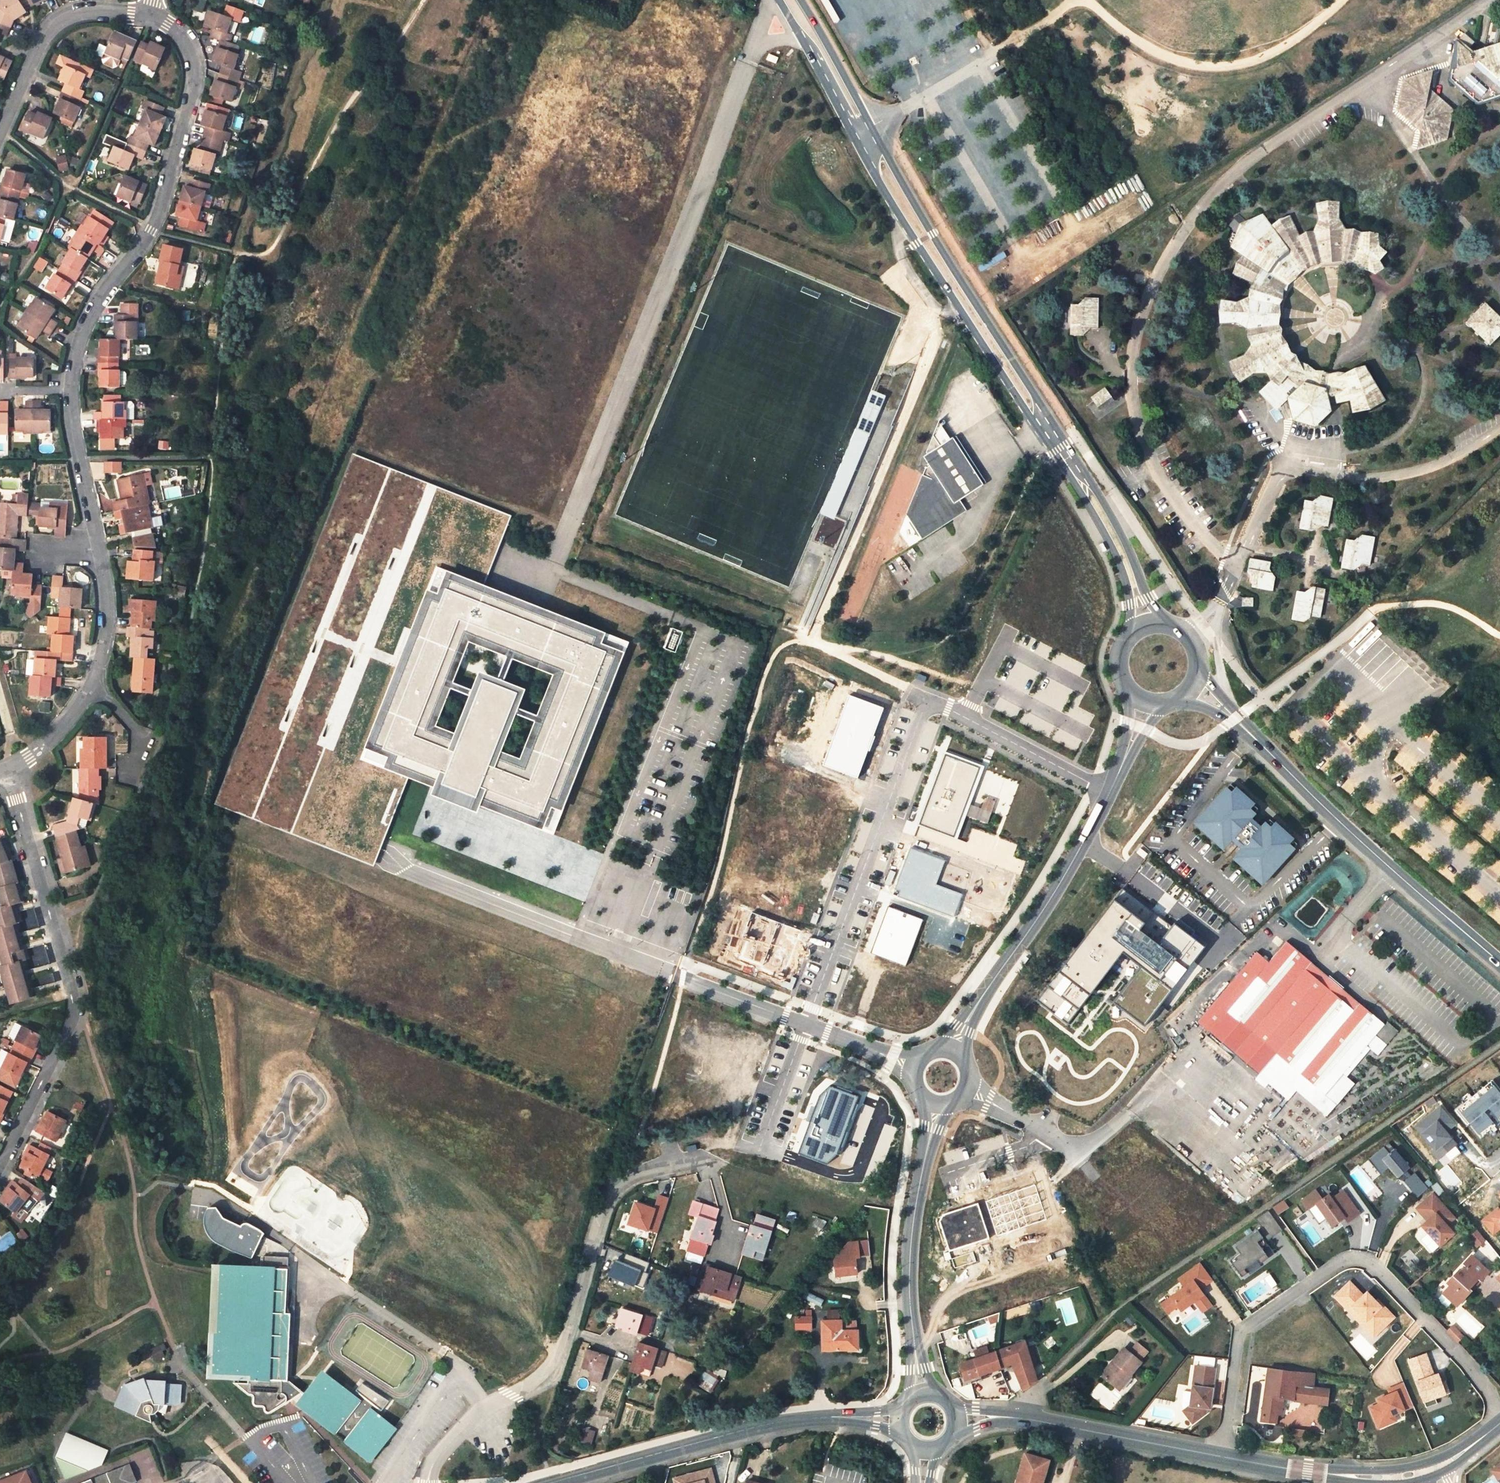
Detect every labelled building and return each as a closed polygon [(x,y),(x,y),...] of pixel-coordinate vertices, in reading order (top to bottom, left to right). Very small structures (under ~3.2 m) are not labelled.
[(3,4),(0,6),(0,23),(10,28),(14,21),(26,12),(18,0),(3,0),(1,1),(3,4)] [(210,11),(205,25),(214,29),(211,37),(221,40),(230,43),(233,36),(227,34),(232,19),(210,11)] [(0,33),(7,36),(10,28),(0,23),(0,33)] [(137,41),(115,32),(106,54),(103,59),(105,64),(114,67),(118,66),(121,60),(122,56),(129,59),(137,41)] [(221,40),(213,63),(223,66),(234,70),(239,55),(237,55),(239,46),(230,43),(221,40)] [(140,63),(156,70),(166,49),(151,42),(149,45),(143,43),(136,61),(140,63)] [(1456,44),(1449,79),(1477,104),(1499,97),(1499,46),(1472,53),(1469,56),(1456,44)] [(65,67),(60,79),(67,83),(64,91),(81,98),(85,91),(80,89),(86,75),(90,77),(93,69),(61,55),(57,64),(65,67)] [(4,80),(13,62),(0,56),(0,78),(4,80)] [(234,70),(223,66),(221,73),(240,80),(242,73),(234,70)] [(1430,90),(1433,72),(1404,81),(1399,109),(1421,130),(1416,148),(1445,139),(1451,109),(1430,90)] [(216,80),(211,95),(214,96),(223,99),(232,103),(237,87),(240,80),(221,73),(218,81),(216,80)] [(62,98),(55,113),(75,121),(81,107),(79,106),(81,98),(64,91),(61,98),(62,98)] [(214,96),(212,101),(222,104),(223,99),(214,96)] [(146,100),(143,108),(145,109),(140,123),(161,131),(167,117),(161,115),(164,108),(146,100)] [(207,110),(202,125),(206,127),(204,135),(223,140),(226,132),(223,131),(228,116),(207,110)] [(30,112),(22,131),(28,134),(29,133),(44,139),(52,118),(50,118),(38,112),(37,115),(30,112)] [(150,144),(155,146),(161,131),(140,123),(134,137),(131,135),(128,143),(147,151),(150,144)] [(229,142),(232,134),(226,132),(223,140),(229,142)] [(200,150),(195,149),(191,163),(202,166),(212,169),(213,170),(217,155),(220,156),(223,140),(204,135),(200,150)] [(135,155),(144,159),(147,151),(128,143),(125,151),(135,155)] [(125,151),(115,147),(109,161),(129,169),(135,155),(125,151)] [(66,155),(57,157),(60,171),(69,169),(66,155)] [(212,169),(202,166),(200,172),(210,175),(212,169)] [(25,175),(9,170),(7,179),(5,187),(2,186),(0,192),(19,197),(25,175)] [(138,205),(139,206),(148,186),(126,176),(121,185),(116,195),(131,202),(138,205)] [(181,201),(202,207),(222,212),(225,200),(209,194),(211,185),(192,179),(190,188),(185,186),(181,201)] [(121,185),(115,183),(112,192),(116,195),(121,185)] [(1,199),(0,203),(0,216),(5,218),(13,220),(19,197),(0,192),(0,193),(0,199),(1,199)] [(181,217),(179,225),(198,230),(201,222),(198,221),(202,207),(181,201),(176,216),(181,217)] [(1378,248),(1378,235),(1363,235),(1345,231),(1336,219),(1337,205),(1317,205),(1319,219),(1314,232),(1299,236),(1289,217),(1271,226),(1263,214),(1244,223),(1239,218),(1231,226),(1237,232),(1231,248),(1243,256),(1233,274),(1255,284),(1254,287),(1250,298),(1236,304),(1222,301),(1220,324),(1236,323),(1246,328),(1251,348),(1243,357),(1231,363),(1240,381),(1252,373),(1267,373),(1275,381),(1262,391),(1272,403),(1288,399),(1290,407),(1293,420),(1313,426),(1330,412),(1327,397),(1334,395),(1336,403),(1350,400),(1354,412),(1369,408),(1384,400),(1365,367),(1349,374),(1328,375),(1315,372),(1297,362),(1293,367),(1284,358),(1289,353),(1284,345),(1280,337),(1274,338),(1272,326),(1277,326),(1277,309),(1279,305),(1272,302),(1280,282),(1287,286),(1295,277),(1302,271),(1298,265),(1307,259),(1311,265),(1322,261),(1340,260),(1341,253),(1354,257),(1352,264),(1373,275),(1384,268),(1378,260),(1385,253),(1378,248)] [(91,217),(89,216),(83,225),(85,226),(91,217)] [(94,219),(91,217),(85,226),(83,225),(79,230),(79,231),(104,246),(108,240),(104,238),(106,234),(109,229),(99,223),(94,219)] [(89,257),(93,250),(102,255),(107,248),(104,246),(79,231),(74,239),(76,240),(72,246),(73,247),(89,257)] [(181,250),(162,244),(158,261),(163,262),(161,271),(158,270),(154,282),(177,289),(181,276),(174,274),(177,266),(181,250)] [(81,274),(79,273),(83,266),(87,259),(89,257),(73,247),(72,249),(60,268),(77,280),(81,274)] [(1340,260),(1352,264),(1354,257),(1341,253),(1340,260)] [(34,267),(42,272),(47,262),(40,257),(34,267)] [(1302,271),(1311,265),(1307,259),(1298,265),(1302,271)] [(174,274),(181,276),(183,267),(177,266),(174,274)] [(47,289),(62,299),(72,284),(74,286),(77,280),(60,268),(47,289)] [(1272,302),(1279,305),(1287,286),(1280,282),(1272,302)] [(1090,329),(1096,329),(1096,298),(1086,298),(1078,305),(1072,305),(1073,335),(1083,336),(1090,329)] [(55,310),(39,299),(35,306),(33,304),(28,312),(54,329),(58,323),(49,317),(55,310)] [(123,314),(116,314),(115,321),(118,321),(118,329),(118,339),(136,339),(137,321),(137,304),(123,303),(123,314)] [(1485,306),(1467,324),(1489,344),(1499,333),(1499,321),(1485,306)] [(24,322),(20,328),(36,338),(41,330),(50,335),(54,329),(28,312),(22,321),(24,322)] [(1280,337),(1277,326),(1272,326),(1274,338),(1280,337)] [(102,347),(102,355),(99,355),(99,362),(119,363),(118,339),(102,339),(102,347)] [(1297,362),(1289,353),(1284,358),(1293,367),(1297,362)] [(34,376),(35,359),(10,359),(10,379),(17,379),(17,376),(25,376),(34,376)] [(99,370),(102,370),(102,378),(101,387),(119,387),(119,363),(99,362),(99,370)] [(1114,400),(1106,391),(1093,401),(1100,410),(1114,400)] [(26,401),(26,411),(16,411),(16,429),(24,429),(24,431),(33,432),(33,401),(26,401)] [(51,411),(40,410),(40,401),(33,401),(33,432),(43,432),(43,429),(51,429),(51,411)] [(9,402),(0,402),(0,414),(9,414),(9,402)] [(123,402),(104,402),(104,412),(95,412),(94,419),(99,419),(125,419),(134,419),(134,405),(131,403),(125,402),(123,402)] [(9,434),(9,414),(0,414),(0,433),(9,434)] [(844,549),(869,488),(868,487),(893,428),(878,422),(864,416),(850,450),(854,452),(851,459),(847,458),(826,509),(830,511),(828,514),(824,512),(815,536),(838,546),(844,549)] [(99,428),(102,429),(102,432),(102,438),(122,438),(122,427),(124,427),(125,419),(99,419),(99,428)] [(983,485),(951,440),(939,448),(932,438),(936,434),(943,432),(945,431),(939,422),(926,452),(927,454),(925,457),(930,465),(925,469),(907,515),(923,539),(951,520),(949,516),(963,507),(960,500),(983,485)] [(951,440),(945,431),(943,432),(936,434),(932,438),(939,448),(951,440)] [(482,591),(478,589),(507,517),(353,456),(217,801),(370,861),(375,848),(406,770),(411,772),(482,591)] [(104,462),(104,473),(122,472),(122,461),(104,462)] [(143,475),(119,480),(123,501),(113,503),(115,510),(146,504),(145,497),(148,497),(143,475)] [(0,502),(0,537),(5,537),(15,538),(17,514),(28,514),(29,503),(29,495),(19,494),(18,503),(0,502)] [(1311,502),(1306,501),(1301,530),(1312,532),(1318,526),(1327,527),(1332,498),(1320,496),(1311,502)] [(148,511),(155,510),(154,502),(149,503),(146,504),(148,511)] [(40,508),(40,505),(29,503),(28,514),(37,515),(39,515),(40,508)] [(66,526),(67,520),(68,504),(58,503),(58,509),(40,508),(39,515),(39,523),(38,525),(56,526),(56,534),(66,535),(66,526)] [(124,523),(126,533),(135,531),(149,529),(151,528),(158,526),(161,524),(159,518),(156,517),(149,518),(148,511),(146,504),(115,510),(116,518),(123,517),(126,517),(127,522),(124,523)] [(136,536),(132,537),(133,541),(134,546),(154,547),(151,533),(150,533),(136,536)] [(838,546),(815,536),(812,542),(835,552),(838,546)] [(1353,541),(1348,540),(1343,570),(1354,572),(1360,566),(1367,567),(1373,537),(1362,536),(1353,541)] [(4,568),(3,577),(13,578),(14,562),(13,562),(14,549),(25,550),(26,539),(15,538),(5,537),(3,548),(0,548),(0,568),(4,568)] [(139,579),(153,581),(155,561),(151,560),(152,551),(135,549),(134,561),(133,569),(129,568),(127,578),(139,579)] [(1270,565),(1249,560),(1246,572),(1252,580),(1251,586),(1273,590),(1275,581),(1271,574),(1268,574),(1270,565)] [(11,593),(30,595),(30,605),(26,604),(25,612),(30,618),(36,614),(40,610),(41,606),(42,594),(43,585),(32,583),(33,575),(23,574),(23,564),(14,562),(13,578),(11,593)] [(80,609),(82,588),(63,587),(64,577),(52,576),(52,585),(51,594),(51,596),(60,597),(60,607),(70,608),(80,609)] [(42,594),(51,594),(52,585),(43,585),(42,594)] [(1302,593),(1298,592),(1293,621),(1303,622),(1311,616),(1318,617),(1324,589),(1313,587),(1302,593)] [(623,647),(482,591),(411,772),(552,827),(623,647)] [(1228,604),(1225,609),(1242,608),(1243,598),(1239,596),(1237,599),(1234,598),(1231,603),(1228,604)] [(1251,599),(1243,598),(1242,608),(1251,608),(1251,599)] [(155,602),(131,600),(131,610),(134,611),(133,626),(150,628),(152,611),(155,611),(155,602)] [(49,616),(48,635),(53,635),(52,651),(71,653),(73,635),(68,635),(70,608),(60,607),(59,616),(49,616)] [(146,648),(152,648),(153,628),(129,626),(128,637),(133,637),(131,656),(136,657),(146,658),(146,648)] [(677,651),(683,631),(670,628),(665,647),(677,651)] [(54,677),(56,659),(59,660),(71,661),(71,653),(52,651),(36,650),(35,660),(27,659),(25,674),(34,675),(54,677)] [(136,657),(133,691),(153,693),(156,658),(154,658),(136,657)] [(32,675),(30,696),(49,697),(50,685),(59,686),(60,677),(54,677),(34,675),(32,675)] [(1037,878),(1081,799),(956,735),(916,843),(871,956),(951,989),(1037,878)] [(106,739),(85,739),(84,768),(98,768),(105,768),(106,739)] [(79,769),(79,799),(93,803),(97,804),(98,805),(98,790),(98,776),(98,768),(84,768),(80,768),(79,768),(79,769)] [(1259,807),(1232,782),(1197,821),(1224,845),(1233,836),(1245,847),(1236,856),(1263,881),(1298,842),(1271,817),(1262,827),(1251,816),(1259,807)] [(74,798),(69,815),(80,818),(88,820),(93,803),(79,799),(74,798)] [(88,820),(91,821),(97,804),(93,803),(88,820)] [(69,815),(67,822),(77,825),(80,818),(69,815)] [(80,818),(77,825),(80,829),(86,827),(88,820),(80,818)] [(67,822),(54,826),(56,836),(75,830),(80,829),(77,825),(67,822)] [(66,872),(85,866),(80,848),(75,830),(56,836),(66,872)] [(29,998),(27,990),(30,989),(27,978),(24,979),(22,971),(25,971),(22,961),(26,960),(23,949),(20,950),(18,942),(15,934),(19,933),(16,923),(19,922),(15,912),(12,913),(10,905),(14,904),(20,902),(18,895),(21,894),(11,859),(6,848),(3,850),(0,844),(0,904),(1,908),(0,908),(0,955),(3,966),(0,967),(11,1003),(29,998)] [(85,866),(90,865),(85,846),(80,848),(85,866)] [(1206,947),(1125,889),(1036,999),(1067,1022),(1124,953),(1141,967),(1116,1003),(1146,1024),(1206,947)] [(1313,961),(1287,939),(1269,961),(1257,950),(1197,1020),(1258,1073),(1276,1052),(1325,1094),(1386,1024),(1361,1002),(1354,1010),(1307,968),(1313,961)] [(1361,1002),(1313,961),(1307,968),(1354,1010),(1361,1002)] [(1389,1022),(1369,1045),(1378,1053),(1398,1030),(1389,1022)] [(40,1035),(23,1027),(16,1023),(8,1037),(16,1041),(19,1043),(16,1049),(13,1047),(9,1053),(3,1050),(0,1055),(0,1067),(2,1068),(20,1076),(23,1070),(28,1062),(30,1063),(36,1051),(33,1050),(37,1041),(40,1035)] [(1125,1061),(1135,1073),(1156,1058),(1146,1045),(1125,1061)] [(1276,1052),(1259,1073),(1288,1098),(1296,1088),(1326,1114),(1354,1082),(1343,1073),(1325,1094),(1276,1052)] [(1493,1079),(1456,1110),(1467,1124),(1470,1122),(1481,1136),(1496,1125),(1487,1113),(1486,1114),(1483,1111),(1489,1106),(1499,1120),(1499,1088),(1493,1079)] [(839,1153),(859,1096),(829,1086),(818,1096),(800,1155),(828,1164),(839,1153)] [(1455,1123),(1441,1106),(1417,1126),(1435,1149),(1436,1149),(1440,1146),(1445,1153),(1456,1144),(1446,1131),(1455,1123)] [(1499,1121),(1499,1120),(1489,1106),(1483,1111),(1486,1114),(1487,1113),(1496,1125),(1499,1121)] [(67,1121),(48,1112),(45,1119),(41,1127),(39,1126),(36,1132),(56,1142),(67,1121)] [(1463,1137),(1456,1128),(1450,1132),(1457,1141),(1463,1137)] [(42,1143),(38,1149),(49,1155),(52,1148),(42,1143)] [(38,1149),(30,1144),(27,1150),(29,1151),(25,1159),(21,1167),(39,1176),(47,1180),(51,1172),(43,1168),(49,1155),(38,1149)] [(1385,1145),(1369,1158),(1375,1165),(1378,1163),(1384,1170),(1390,1166),(1398,1177),(1411,1166),(1396,1147),(1390,1151),(1385,1145)] [(1440,1146),(1436,1149),(1435,1149),(1432,1151),(1438,1158),(1445,1153),(1440,1146)] [(1378,1163),(1375,1165),(1381,1173),(1384,1170),(1378,1163)] [(1415,1171),(1405,1180),(1415,1193),(1425,1184),(1415,1171)] [(12,1180),(8,1186),(10,1187),(5,1194),(0,1200),(16,1213),(12,1218),(21,1224),(27,1216),(19,1210),(30,1195),(38,1201),(45,1192),(23,1178),(17,1185),(12,1180)] [(1425,1184),(1415,1193),(1418,1197),(1428,1188),(1425,1184)] [(1302,1201),(1308,1210),(1317,1204),(1333,1227),(1345,1218),(1348,1222),(1360,1214),(1343,1190),(1332,1199),(1329,1195),(1322,1199),(1316,1191),(1302,1201)] [(1433,1192),(1420,1204),(1431,1216),(1428,1219),(1422,1224),(1440,1244),(1454,1231),(1447,1223),(1455,1216),(1433,1192)] [(655,1207),(635,1200),(626,1229),(655,1239),(669,1197),(659,1194),(655,1207)] [(703,1204),(694,1201),(689,1214),(699,1217),(703,1204)] [(1283,1201),(1273,1208),(1278,1214),(1288,1207),(1283,1201)] [(719,1209),(703,1204),(699,1217),(688,1249),(704,1255),(719,1209)] [(1420,1204),(1417,1207),(1428,1219),(1431,1216),(1420,1204)] [(206,1229),(251,1255),(262,1236),(250,1228),(250,1227),(250,1225),(249,1223),(247,1222),(244,1222),(242,1222),(241,1224),(213,1208),(209,1210),(207,1211),(205,1214),(203,1217),(203,1219),(203,1223),(204,1226),(206,1229)] [(1496,1213),(1494,1211),(1483,1220),(1494,1233),(1499,1228),(1499,1210),(1496,1213)] [(1239,1253),(1229,1260),(1238,1272),(1244,1268),(1256,1259),(1259,1263),(1268,1257),(1262,1249),(1268,1245),(1265,1241),(1282,1229),(1269,1211),(1256,1220),(1261,1226),(1234,1246),(1239,1253)] [(762,1258),(775,1220),(757,1214),(748,1245),(745,1244),(743,1252),(762,1258)] [(822,1227),(826,1221),(816,1218),(812,1223),(822,1227)] [(1470,1238),(1478,1247),(1486,1240),(1479,1231),(1470,1238)] [(869,1241),(847,1243),(834,1260),(837,1276),(858,1274),(856,1258),(871,1256),(869,1241)] [(283,1341),(283,1335),(289,1336),(290,1312),(284,1312),(284,1305),(290,1305),(291,1287),(286,1287),(287,1256),(264,1254),(263,1267),(217,1264),(216,1276),(213,1377),(217,1377),(233,1378),(233,1381),(241,1382),(242,1387),(247,1391),(254,1395),(253,1400),(254,1403),(257,1403),(261,1403),(264,1406),(267,1410),(270,1410),(285,1400),(284,1403),(291,1404),(301,1391),(287,1380),(289,1342),(283,1341)] [(1481,1280),(1488,1271),(1471,1255),(1464,1263),(1466,1266),(1462,1271),(1460,1269),(1448,1282),(1451,1285),(1444,1292),(1457,1305),(1471,1290),(1469,1288),(1479,1278),(1481,1280)] [(701,1264),(697,1262),(695,1269),(701,1271),(703,1264),(701,1264)] [(1199,1263),(1178,1279),(1184,1287),(1160,1304),(1167,1312),(1177,1305),(1180,1310),(1194,1300),(1197,1304),(1206,1298),(1199,1288),(1197,1286),(1209,1277),(1199,1263)] [(722,1296),(734,1300),(741,1276),(736,1275),(703,1264),(701,1271),(695,1288),(712,1293),(714,1287),(724,1289),(722,1296)] [(1244,1268),(1238,1272),(1241,1276),(1247,1272),(1244,1268)] [(1209,1277),(1197,1286),(1199,1288),(1211,1280),(1209,1277)] [(1471,1290),(1481,1280),(1479,1278),(1469,1288),(1471,1290)] [(1349,1281),(1334,1295),(1348,1310),(1352,1306),(1365,1319),(1361,1323),(1370,1332),(1381,1321),(1385,1325),(1393,1316),(1382,1304),(1380,1305),(1366,1291),(1363,1295),(1349,1281)] [(714,1287),(712,1293),(722,1296),(724,1289),(714,1287)] [(1039,1300),(1032,1302),(1034,1308),(1041,1306),(1039,1300)] [(1352,1306),(1348,1310),(1361,1323),(1365,1319),(1352,1306)] [(641,1317),(642,1315),(621,1308),(616,1325),(649,1336),(654,1321),(641,1317)] [(838,1309),(828,1309),(828,1320),(838,1320),(838,1309)] [(811,1328),(811,1316),(795,1316),(796,1329),(811,1328)] [(841,1322),(841,1320),(838,1320),(828,1320),(822,1320),(822,1350),(858,1349),(858,1330),(856,1330),(841,1331),(841,1322)] [(856,1330),(856,1321),(841,1322),(841,1331),(856,1330)] [(1381,1321),(1370,1332),(1373,1336),(1385,1325),(1381,1321)] [(1452,1325),(1446,1330),(1457,1341),(1462,1335),(1452,1325)] [(722,1350),(735,1351),(736,1340),(731,1340),(730,1343),(723,1343),(722,1350)] [(653,1365),(661,1367),(666,1350),(658,1348),(658,1347),(638,1341),(632,1363),(630,1369),(640,1372),(642,1366),(651,1369),(653,1365)] [(978,1358),(961,1364),(965,1375),(967,1379),(976,1375),(1013,1362),(1023,1389),(1036,1379),(1031,1366),(1027,1350),(1024,1341),(989,1354),(978,1358)] [(1145,1351),(1135,1343),(1128,1351),(1138,1359),(1145,1351)] [(163,1359),(160,1353),(164,1351),(161,1346),(158,1348),(157,1348),(149,1352),(155,1363),(163,1359)] [(702,1349),(696,1347),(693,1355),(700,1356),(702,1349)] [(987,1347),(976,1351),(978,1358),(989,1354),(987,1347)] [(1128,1351),(1123,1347),(1101,1374),(1116,1387),(1129,1372),(1131,1373),(1141,1361),(1138,1359),(1128,1351)] [(589,1379),(600,1382),(608,1355),(588,1348),(582,1367),(591,1369),(589,1379)] [(1032,1348),(1027,1350),(1031,1366),(1036,1364),(1032,1348)] [(720,1367),(723,1354),(716,1352),(714,1366),(720,1367)] [(1425,1353),(1409,1359),(1411,1365),(1428,1359),(1425,1353)] [(731,1370),(734,1356),(723,1354),(720,1367),(731,1370)] [(1428,1359),(1411,1365),(1426,1406),(1437,1402),(1435,1396),(1449,1391),(1445,1381),(1441,1382),(1438,1373),(1433,1375),(1428,1359)] [(642,1366),(640,1372),(648,1375),(658,1378),(661,1367),(653,1365),(651,1369),(642,1366)] [(1214,1368),(1195,1365),(1190,1405),(1183,1410),(1192,1422),(1206,1411),(1206,1407),(1209,1407),(1214,1368)] [(706,1372),(715,1376),(718,1370),(709,1366),(706,1372)] [(1268,1367),(1261,1419),(1277,1422),(1278,1412),(1279,1397),(1284,1398),(1327,1404),(1329,1388),(1313,1386),(1314,1373),(1297,1370),(1296,1371),(1268,1367)] [(1116,1387),(1120,1389),(1132,1374),(1131,1373),(1129,1372),(1116,1387)] [(304,1409),(366,1456),(390,1424),(375,1412),(378,1407),(356,1390),(353,1395),(327,1374),(326,1376),(323,1374),(299,1405),(304,1409)] [(965,1375),(959,1377),(963,1387),(978,1381),(976,1375),(967,1379),(965,1375)] [(708,1390),(712,1382),(701,1376),(697,1384),(708,1390)] [(1380,1403),(1371,1407),(1379,1427),(1389,1423),(1386,1416),(1393,1413),(1413,1405),(1404,1382),(1394,1386),(1396,1391),(1390,1393),(1378,1398),(1380,1403)] [(128,1389),(119,1410),(152,1425),(159,1420),(156,1416),(160,1414),(165,1415),(166,1406),(178,1407),(182,1403),(182,1388),(166,1388),(166,1386),(147,1386),(146,1384),(130,1391),(128,1389)] [(1393,1413),(1386,1416),(1389,1423),(1396,1420),(1393,1413)] [(565,1436),(591,1444),(594,1432),(568,1424),(565,1436)] [(1306,1437),(1307,1430),(1291,1428),(1290,1435),(1306,1437)] [(65,1477),(66,1479),(102,1463),(108,1451),(68,1432),(57,1457),(65,1477)] [(1024,1453),(1015,1482),(1042,1482),(1049,1460),(1024,1453)] [(129,1463),(124,1465),(131,1482),(136,1481),(129,1463)] [(1491,1469),(1498,1479),(1499,1477),(1499,1463),(1491,1469)] [(131,1482),(124,1465),(81,1482),(131,1482)] [(26,1469),(0,1480),(0,1482),(31,1482),(26,1469)] [(673,1480),(674,1482),(704,1482),(704,1481),(713,1479),(710,1469),(673,1480)]
